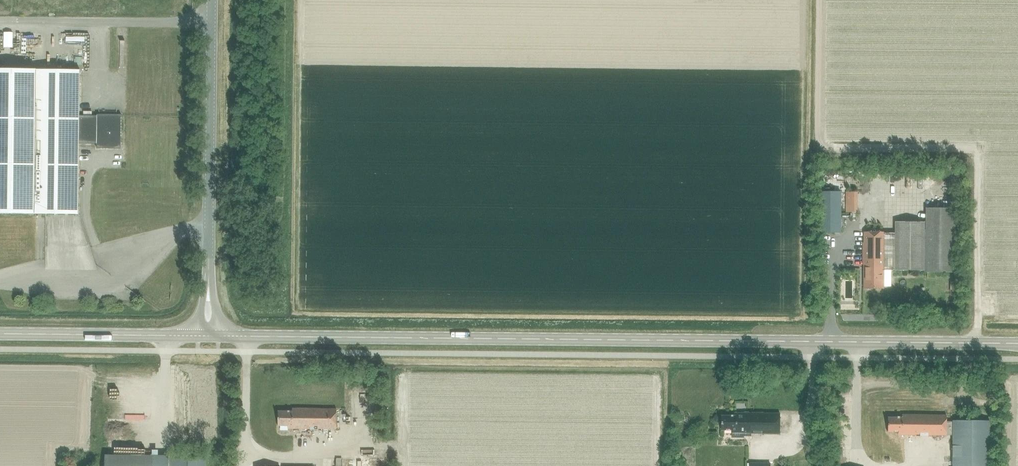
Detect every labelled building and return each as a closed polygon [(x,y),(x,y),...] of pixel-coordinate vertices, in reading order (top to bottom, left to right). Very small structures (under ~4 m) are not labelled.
[(121,143),(121,116),(93,116),(93,117),(76,117),(76,73),(0,73),(0,214),(78,215),(79,144),(97,144),(97,149),(115,149),(121,143)] [(840,233),(840,192),(820,192),(820,233),(840,233)] [(857,212),(857,192),(846,192),(845,212),(857,212)] [(883,288),(883,270),(954,271),(955,211),(926,210),(926,230),(924,230),(924,222),(896,222),(895,234),(884,233),(884,232),(864,232),(863,288),(883,288)] [(336,429),(336,409),(292,409),(292,412),(278,412),(278,421),(277,421),(277,426),(288,426),(288,429),(336,429)] [(780,434),(780,414),(736,413),(736,416),(722,416),(722,425),(721,425),(721,430),(731,430),(731,433),(780,434)] [(946,435),(946,422),(946,415),(902,415),(902,418),(888,418),(888,427),(887,427),(887,432),(898,432),(898,435),(946,435)] [(989,421),(953,421),(953,465),(989,465),(989,421)] [(703,448),(709,451),(712,446),(707,442),(703,448)] [(154,456),(105,455),(105,465),(154,465),(154,456)] [(206,458),(170,457),(170,465),(206,465),(206,458)]
